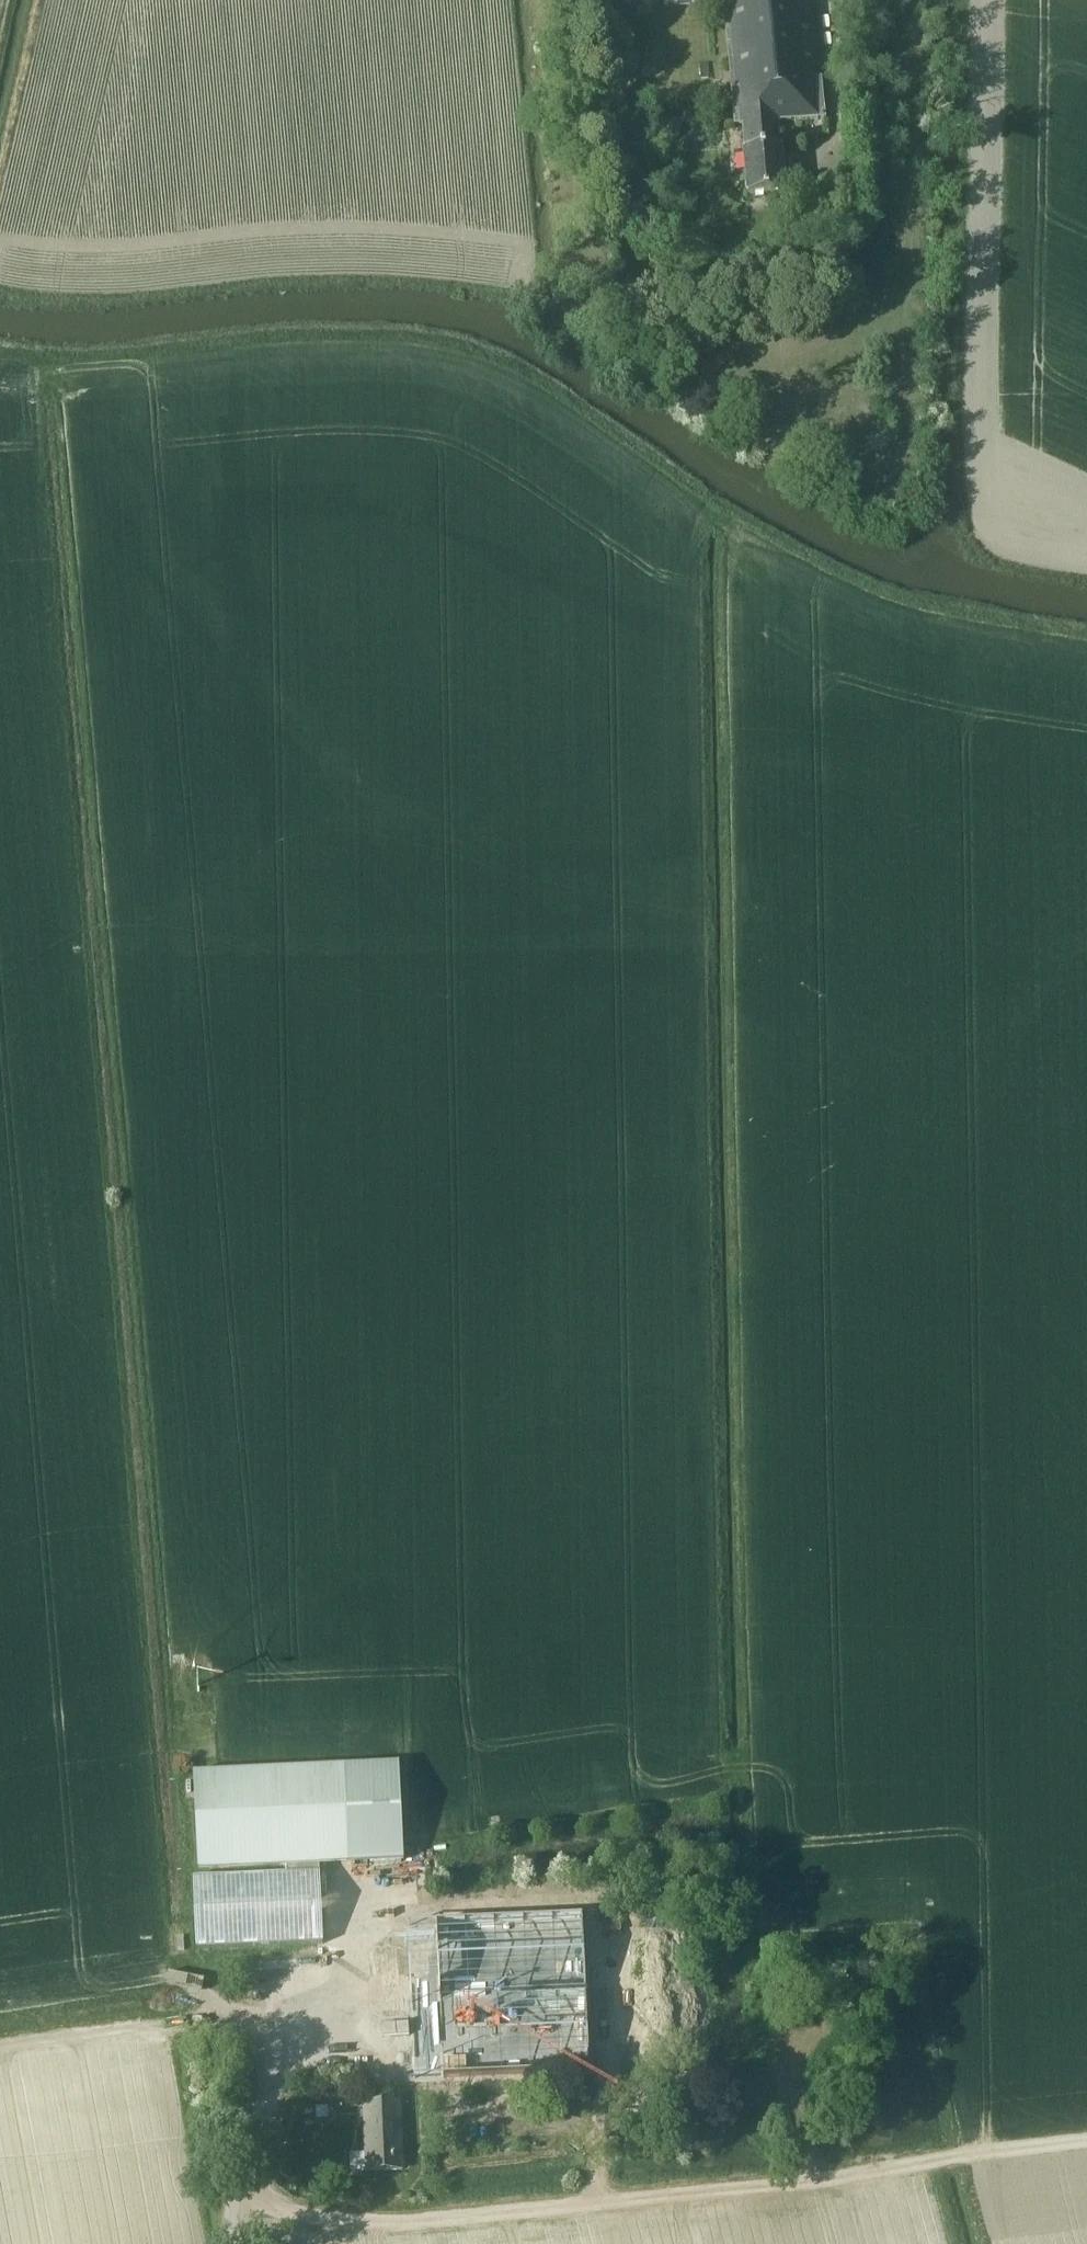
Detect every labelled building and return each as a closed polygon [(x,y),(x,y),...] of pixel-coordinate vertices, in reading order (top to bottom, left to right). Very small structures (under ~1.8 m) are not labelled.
[(821,81),(812,0),(654,0),(655,8),(724,0),(731,92),(755,90),(756,94),(761,93),(760,83),(765,83),(766,93),(811,89),(810,81),(821,81)] [(731,92),(733,112),(742,111),(742,106),(757,105),(758,106),(763,105),(765,124),(777,123),(777,122),(825,119),(825,117),(821,81),(810,81),(811,89),(766,93),(765,83),(760,83),(761,93),(756,94),(755,90),(731,92)] [(779,148),(777,123),(765,124),(763,105),(758,106),(757,105),(742,106),(742,111),(733,112),(734,124),(733,124),(734,126),(743,125),(744,126),(746,151),(744,151),(748,198),(785,195),(781,149),(780,149),(779,148)] [(677,136),(679,130),(676,123),(669,121),(662,124),(660,131),(663,137),(668,140),(677,136)] [(197,1866),(285,1863),(286,1874),(192,1879),(195,1950),(322,1944),(318,1861),(402,1858),(399,1769),(193,1778),(197,1866)] [(597,2094),(590,1919),(441,1926),(449,2101),(597,2094)] [(406,2026),(409,2074),(429,2073),(429,2064),(426,2065),(424,2025),(406,2026)] [(364,2171),(402,2169),(399,2101),(360,2102),(364,2171)]
